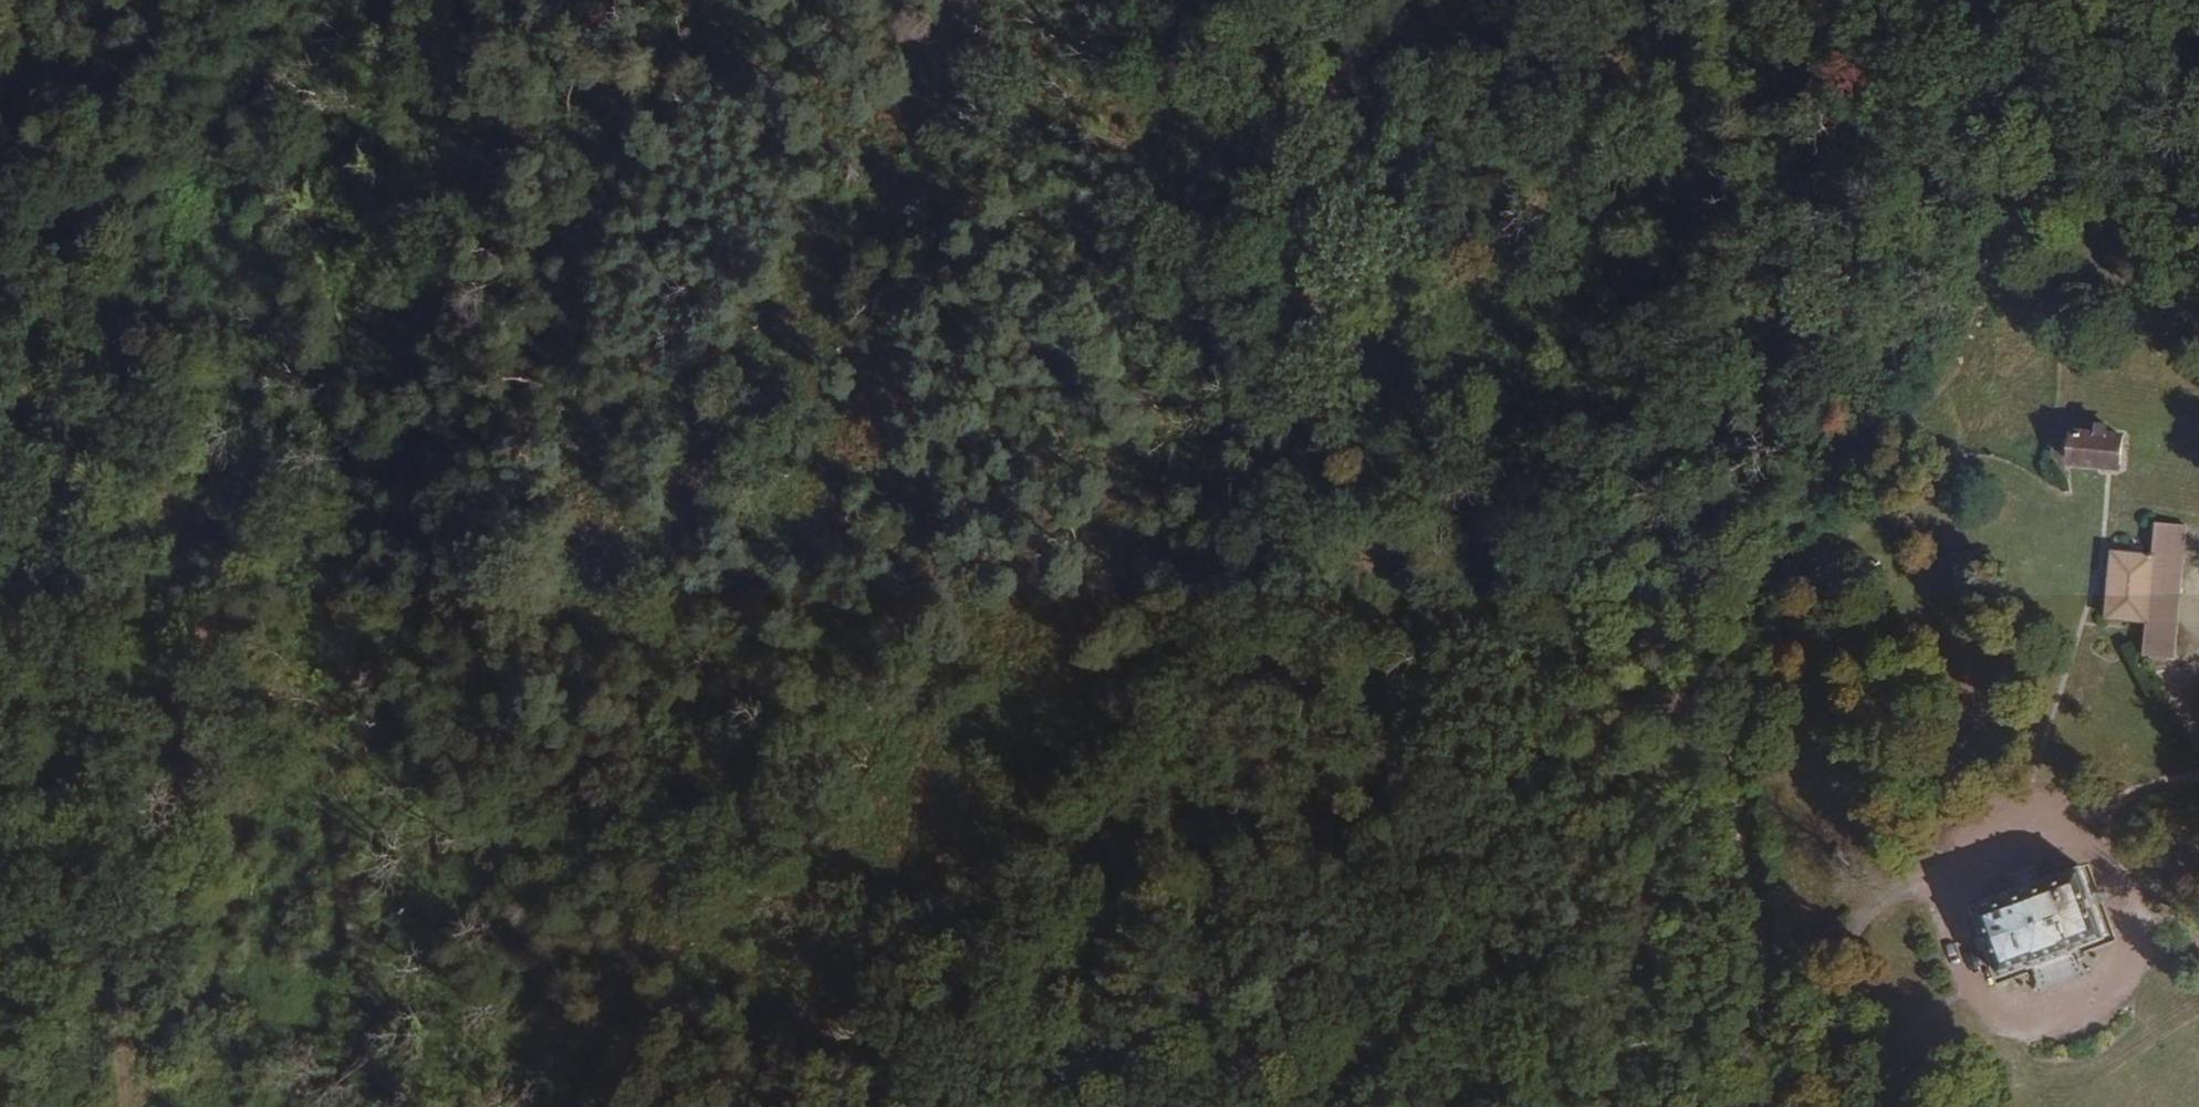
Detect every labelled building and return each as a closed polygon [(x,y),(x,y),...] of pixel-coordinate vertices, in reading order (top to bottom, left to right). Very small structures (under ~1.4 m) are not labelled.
[(2096,424),(2095,431),(2107,433),(2108,425),(2096,424)] [(2068,454),(2066,467),(2121,471),(2123,434),(2107,433),(2095,431),(2070,429),(2069,441),(2068,454)] [(2185,525),(2154,523),(2152,554),(2155,554),(2149,625),(2145,625),(2142,656),(2173,659),(2185,525)] [(2155,554),(2152,554),(2110,550),(2103,621),(2145,625),(2149,625),(2155,554)] [(2081,867),(1966,906),(1995,985),(2027,971),(2029,973),(2077,954),(2077,952),(2108,941),(2081,867)]
